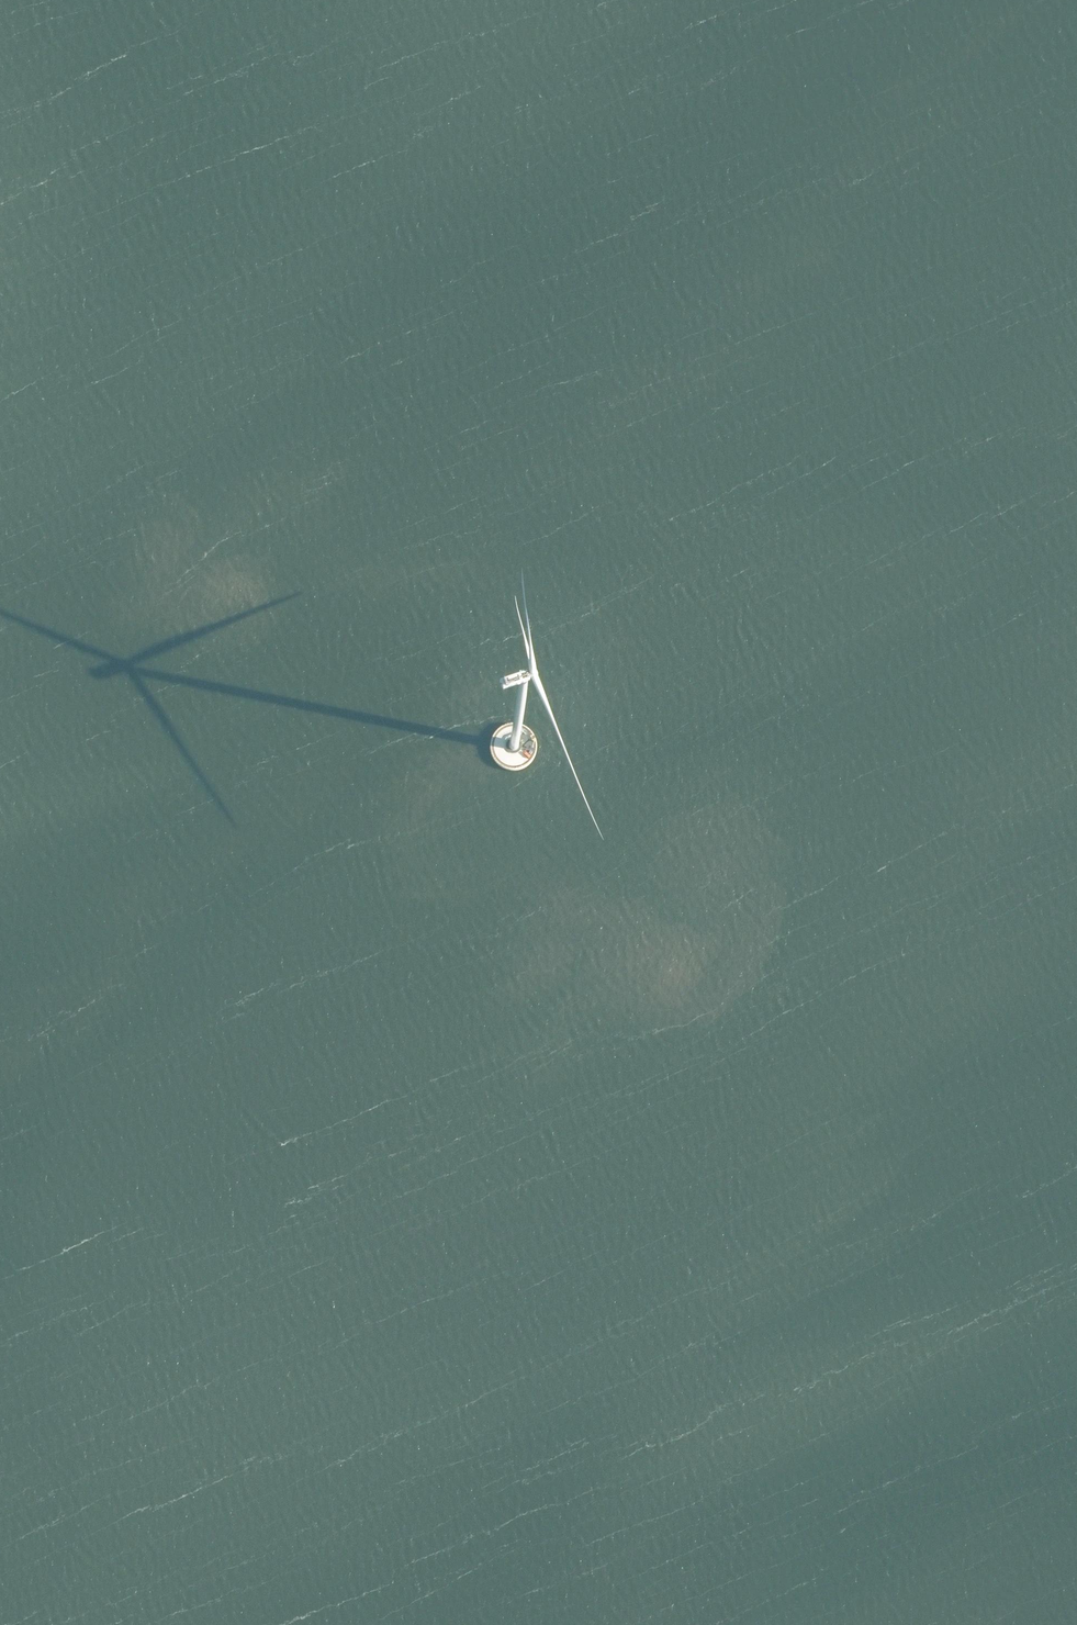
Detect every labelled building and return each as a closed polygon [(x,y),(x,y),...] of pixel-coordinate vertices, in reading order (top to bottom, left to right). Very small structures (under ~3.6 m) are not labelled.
[(514,746),(514,745),(514,744),(513,743),(512,742),(511,742),(510,742),(509,742),(508,742),(507,742),(507,743),(506,743),(506,744),(505,745),(505,746),(505,747),(505,748),(506,749),(507,750),(508,751),(509,751),(510,751),(511,751),(512,751),(513,750),(513,749),(514,749),(514,748),(514,747),(514,746)]
